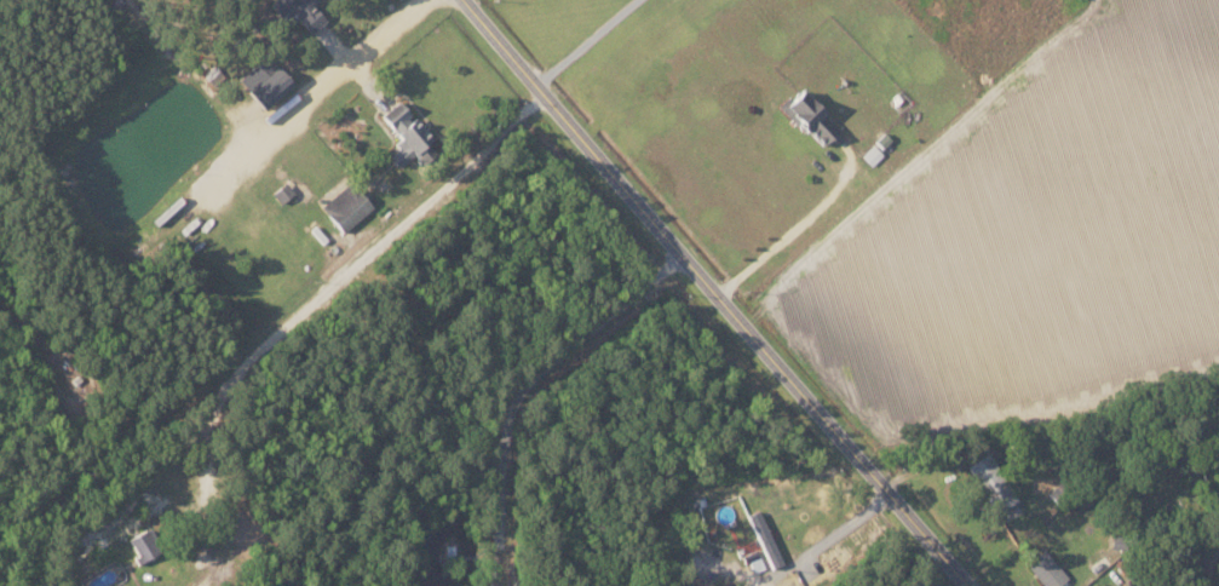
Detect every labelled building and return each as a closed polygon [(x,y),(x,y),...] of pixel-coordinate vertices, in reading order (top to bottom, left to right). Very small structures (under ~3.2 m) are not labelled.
[(326,19),(313,4),(316,1),(316,0),(275,0),(270,4),(289,27),(298,19),(310,32),(326,19)] [(292,86),(270,55),(239,77),(262,108),(292,86)] [(822,146),(840,127),(799,88),(781,107),(822,146)] [(400,168),(434,140),(404,104),(385,120),(402,141),(387,153),(400,168)] [(863,157),(871,165),(882,154),(873,146),(863,157)] [(342,232),(373,208),(351,181),(321,205),(342,232)] [(995,513),(1016,502),(990,454),(969,465),(995,513)] [(161,551),(149,528),(127,539),(139,562),(161,551)] [(1069,577),(1044,549),(1027,565),(1045,585),(1058,585),(1069,577)]
